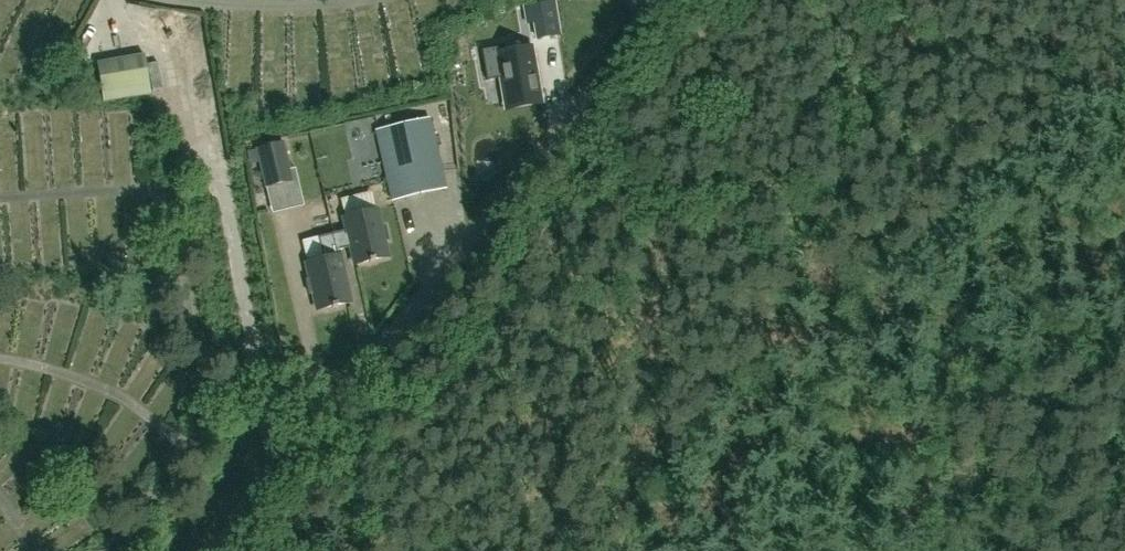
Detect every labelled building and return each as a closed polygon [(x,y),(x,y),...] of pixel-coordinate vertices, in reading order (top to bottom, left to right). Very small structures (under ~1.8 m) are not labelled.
[(531,5),(537,38),(560,34),(555,1),(531,5)] [(92,28),(85,44),(98,49),(104,33),(92,28)] [(486,80),(498,78),(500,78),(504,100),(540,94),(532,48),(498,54),(497,47),(481,50),(486,80)] [(147,94),(151,94),(145,54),(97,62),(96,62),(103,102),(147,94)] [(393,199),(444,188),(429,119),(377,130),(393,199)] [(264,187),(273,185),(294,180),(284,141),(254,148),(264,187)] [(347,230),(341,231),(345,249),(352,247),(356,265),(388,257),(385,241),(389,240),(386,226),(381,227),(377,210),(345,217),(347,230)] [(351,302),(339,250),(345,249),(341,231),(318,237),(324,259),(307,263),(311,279),(307,280),(310,294),(314,293),(318,310),(351,302)]
